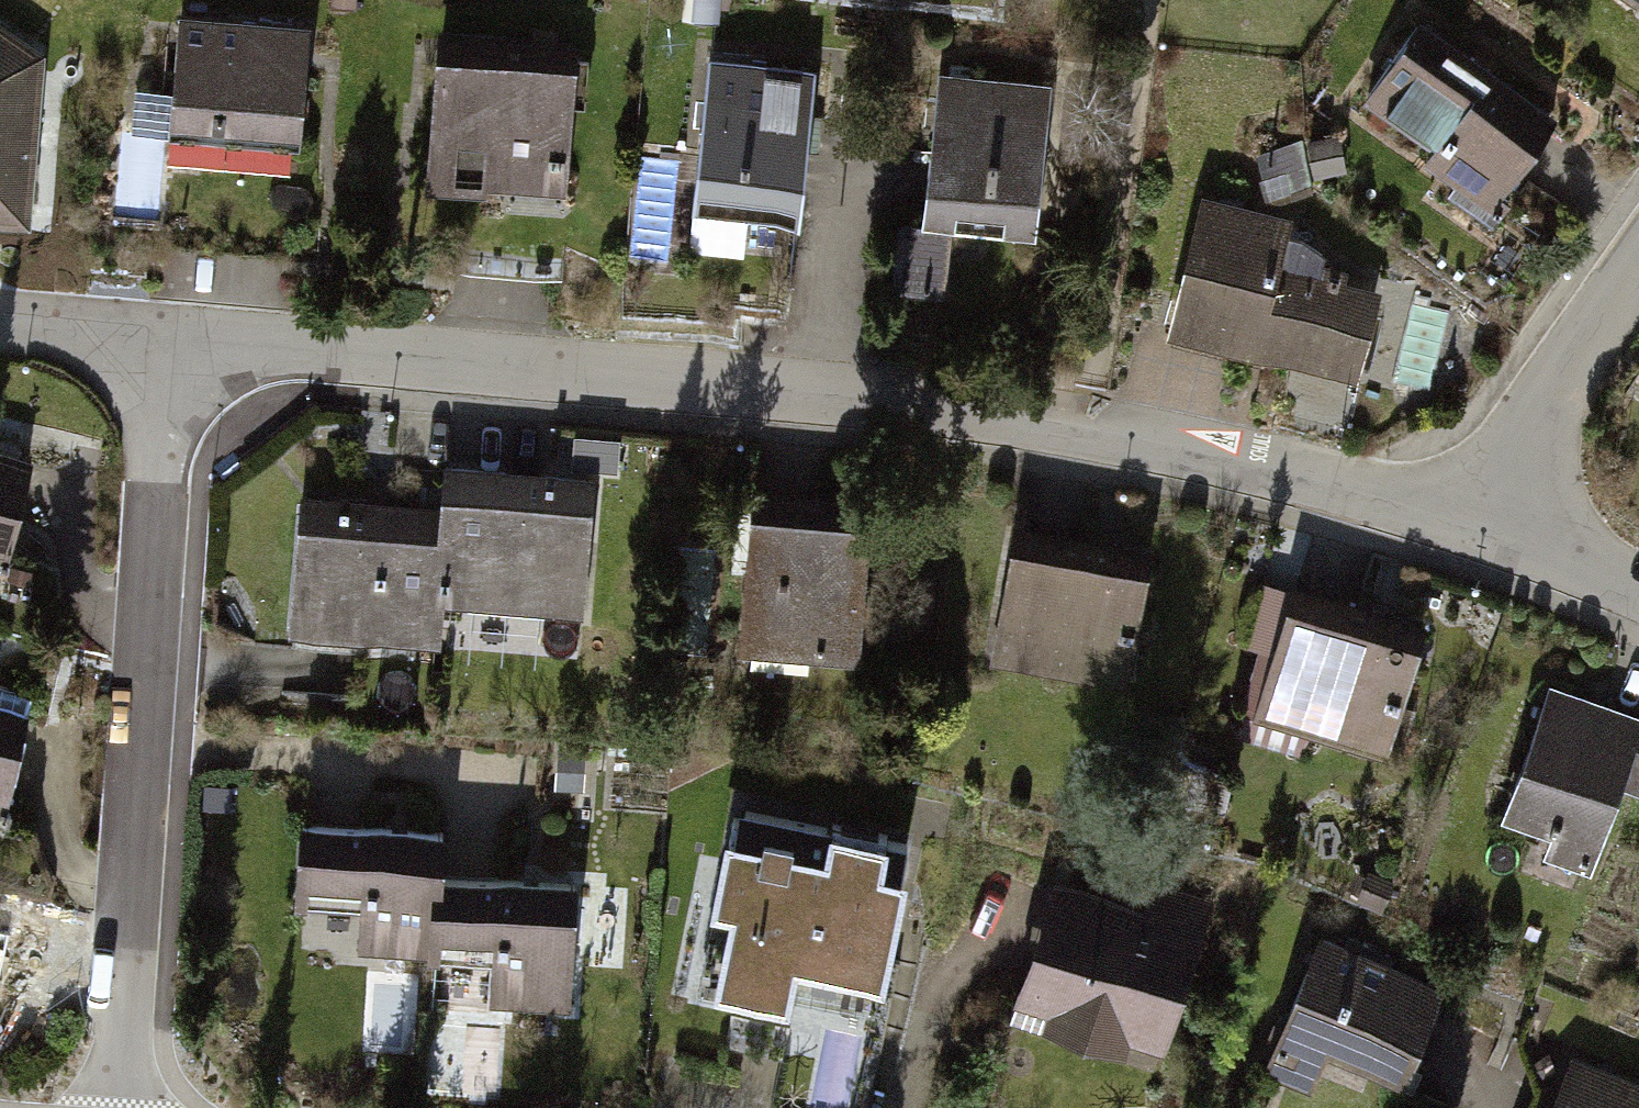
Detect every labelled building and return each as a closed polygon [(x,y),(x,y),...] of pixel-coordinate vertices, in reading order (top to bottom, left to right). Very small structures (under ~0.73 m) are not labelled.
[(250,29),(199,30),(202,129),(257,127),(258,150),(312,149),(308,42),(251,44),(250,29)] [(46,230),(49,85),(0,50),(0,229),(46,230)] [(1428,58),(1385,115),(1451,164),(1442,176),(1504,223),(1546,167),(1480,118),(1490,105),(1428,58)] [(581,72),(454,73),(454,182),(582,181),(581,72)] [(713,85),(707,206),(824,212),(830,90),(713,85)] [(936,105),(931,227),(1048,232),(1054,111),(936,105)] [(1218,218),(1183,342),(1368,394),(1393,306),(1303,281),(1314,246),(1218,218)] [(314,495),(301,630),(450,645),(455,605),(575,617),(588,485),(455,472),(451,509),(314,495)] [(20,561),(39,492),(0,481),(0,556),(20,561)] [(897,545),(767,533),(754,665),(885,677),(897,545)] [(1036,570),(1014,678),(1151,706),(1173,599),(1036,570)] [(1312,634),(1280,734),(1397,771),(1428,671),(1312,634)] [(1522,829),(1616,865),(1638,803),(1638,750),(1563,722),(1522,829)] [(6,823),(25,753),(0,747),(0,821),(6,823)] [(724,907),(708,983),(784,999),(793,959),(875,977),(906,835),(730,797),(707,903),(724,907)] [(303,840),(298,922),(440,932),(437,967),(556,975),(562,881),(437,873),(439,849),(303,840)] [(1076,907),(1039,1017),(1184,1065),(1221,955),(1076,907)] [(1295,1056),(1416,1107),(1421,1107),(1464,1008),(1339,954),(1295,1056)] [(1582,1107),(1638,1107),(1595,1083),(1582,1107)]
